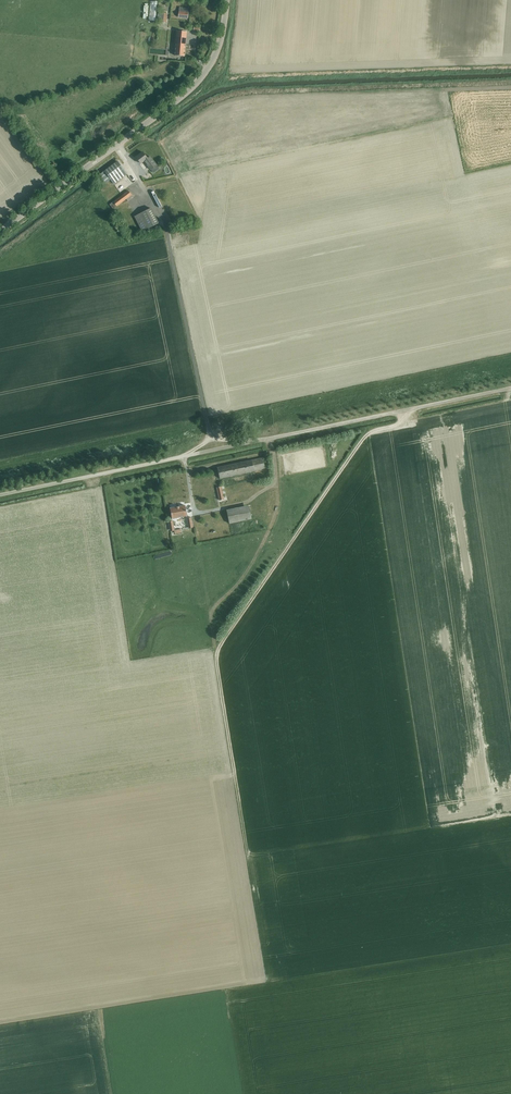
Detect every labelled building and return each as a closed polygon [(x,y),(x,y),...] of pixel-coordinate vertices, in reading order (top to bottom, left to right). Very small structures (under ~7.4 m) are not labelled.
[(167,14),(160,13),(159,22),(167,23),(167,14)] [(184,56),(187,32),(177,31),(175,55),(184,56)] [(150,157),(147,159),(143,153),(136,158),(140,164),(144,162),(150,171),(156,167),(150,157)] [(117,162),(99,175),(103,180),(105,183),(110,180),(113,184),(127,175),(117,162)] [(128,202),(133,198),(128,191),(110,205),(113,210),(126,200),(128,202)] [(141,213),(136,216),(143,231),(148,228),(158,224),(151,209),(141,213)] [(219,479),(265,469),(262,458),(217,468),(219,479)] [(171,518),(186,516),(184,506),(169,508),(171,518)] [(237,508),(226,510),(229,524),(240,521),(237,508)]
